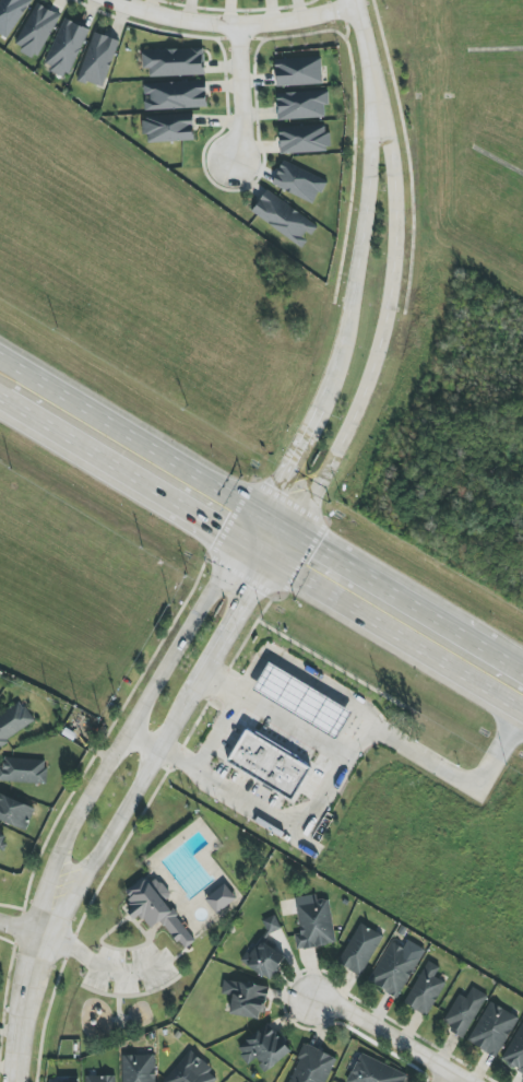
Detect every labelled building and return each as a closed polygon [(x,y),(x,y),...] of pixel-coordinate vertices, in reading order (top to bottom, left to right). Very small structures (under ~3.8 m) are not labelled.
[(7,39),(33,0),(2,0),(0,3),(0,35),(7,39)] [(20,51),(37,60),(60,15),(37,3),(16,44),(22,47),(20,51)] [(90,30),(66,19),(45,63),(53,67),(51,72),(66,79),(90,30)] [(119,41),(93,32),(77,80),(103,89),(119,41)] [(150,77),(206,75),(205,49),(142,50),(143,69),(149,69),(150,77)] [(277,86),(324,85),(323,58),(276,59),(277,86)] [(207,82),(144,83),(145,110),(207,108),(207,82)] [(277,93),(278,120),(326,118),(326,105),(330,105),(330,91),(277,93)] [(194,116),(142,117),(142,136),(148,135),(148,142),(194,141),(194,116)] [(279,127),(280,153),(330,151),(329,125),(279,127)] [(272,185),(316,205),(327,181),(283,161),(272,185)] [(310,239),(318,226),(267,191),(252,213),(303,248),(309,238),(310,239)] [(253,691),(338,739),(353,712),(268,664),(253,691)] [(35,724),(22,702),(0,715),(0,745),(35,724)] [(313,764),(245,730),(227,765),(295,800),(313,764)] [(48,760),(0,759),(0,782),(47,784),(48,760)] [(0,794),(0,820),(26,831),(35,808),(0,794)] [(195,941),(165,901),(171,896),(156,876),(122,902),(135,920),(141,916),(151,929),(161,921),(183,950),(195,941)] [(217,915),(237,899),(225,884),(205,900),(217,915)] [(330,899),(317,901),(316,895),(296,898),(300,933),(295,934),(296,949),(336,944),(330,899)] [(383,935),(357,924),(339,965),(365,976),(383,935)] [(241,965),(274,980),(286,954),(259,942),(254,954),(247,951),(241,965)] [(420,957),(389,942),(369,984),(400,998),(420,957)] [(436,977),(441,968),(428,961),(404,1004),(428,1017),(447,983),(436,977)] [(268,987),(223,981),(221,996),(232,997),(230,1015),(264,1020),(268,987)] [(459,994),(441,1026),(464,1039),(488,995),(472,987),(466,998),(459,994)] [(496,1058),(519,1018),(491,1002),(468,1042),(496,1058)] [(522,1022),(500,1062),(522,1075),(522,1023),(522,1022)] [(265,1073),(292,1052),(271,1024),(237,1050),(248,1065),(255,1060),(265,1073)] [(336,1058),(306,1044),(289,1081),(326,1081),(336,1058)] [(360,1053),(347,1081),(405,1081),(409,1075),(360,1053)] [(122,1056),(123,1081),(156,1081),(155,1055),(122,1056)]
